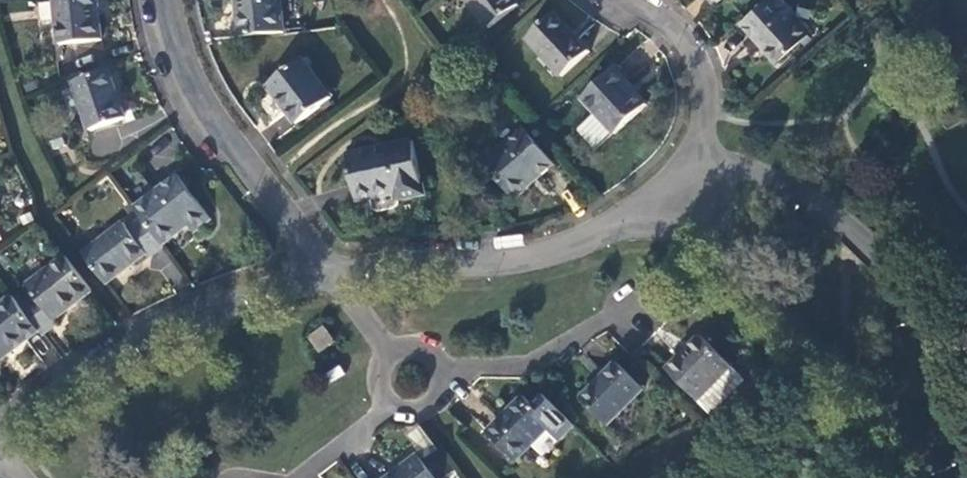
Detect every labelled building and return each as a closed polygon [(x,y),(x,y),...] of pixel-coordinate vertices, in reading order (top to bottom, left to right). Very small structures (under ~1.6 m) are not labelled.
[(98,0),(53,0),(59,47),(104,42),(98,0)] [(241,39),(286,33),(282,0),(236,0),(241,39)] [(513,0),(467,0),(490,30),(519,8),(513,0)] [(784,0),(767,0),(743,22),(778,63),(812,32),(784,0)] [(555,14),(527,39),(562,77),(589,52),(555,14)] [(332,99),(303,61),(268,88),(297,126),(332,99)] [(125,121),(109,71),(73,84),(91,133),(125,121)] [(616,71),(584,101),(596,114),(614,135),(615,135),(646,105),(616,71)] [(596,114),(579,130),(596,150),(614,135),(596,114)] [(555,165),(526,133),(486,166),(514,200),(555,165)] [(412,143),(348,157),(358,203),(399,195),(402,202),(425,197),(412,143)] [(178,177),(136,211),(143,220),(164,247),(188,228),(194,234),(212,221),(178,177)] [(84,257),(107,286),(146,254),(150,259),(165,248),(164,247),(143,220),(130,231),(125,225),(84,257)] [(91,292),(64,258),(27,286),(36,297),(21,308),(40,332),(43,336),(57,324),(54,320),(91,292)] [(14,297),(0,308),(0,357),(3,361),(40,332),(21,308),(14,297)] [(312,338),(323,352),(335,344),(324,329),(312,338)] [(701,337),(668,371),(699,402),(732,368),(701,337)] [(618,364),(582,401),(608,427),(646,389),(618,364)] [(560,441),(574,426),(545,397),(534,406),(525,398),(488,434),(517,461),(549,429),(560,441)] [(419,457),(392,477),(436,477),(419,457)]
